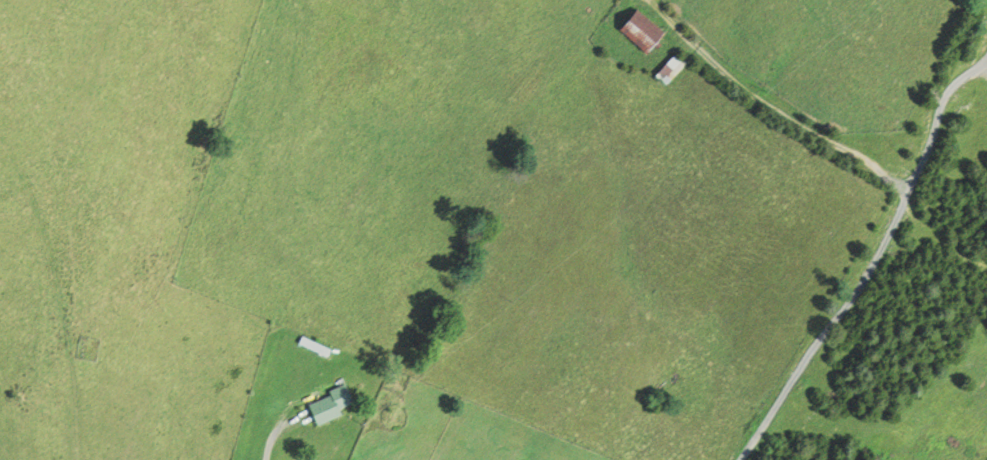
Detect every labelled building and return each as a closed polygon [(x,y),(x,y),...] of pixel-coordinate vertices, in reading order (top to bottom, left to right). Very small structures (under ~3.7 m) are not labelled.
[(622,32),(640,11),(667,35),(648,55),(622,32)] [(678,54),(689,63),(670,85),(659,76),(678,54)] [(342,407),(345,415),(319,427),(310,407),(334,396),(332,390),(347,383),(355,402),(342,407)]
